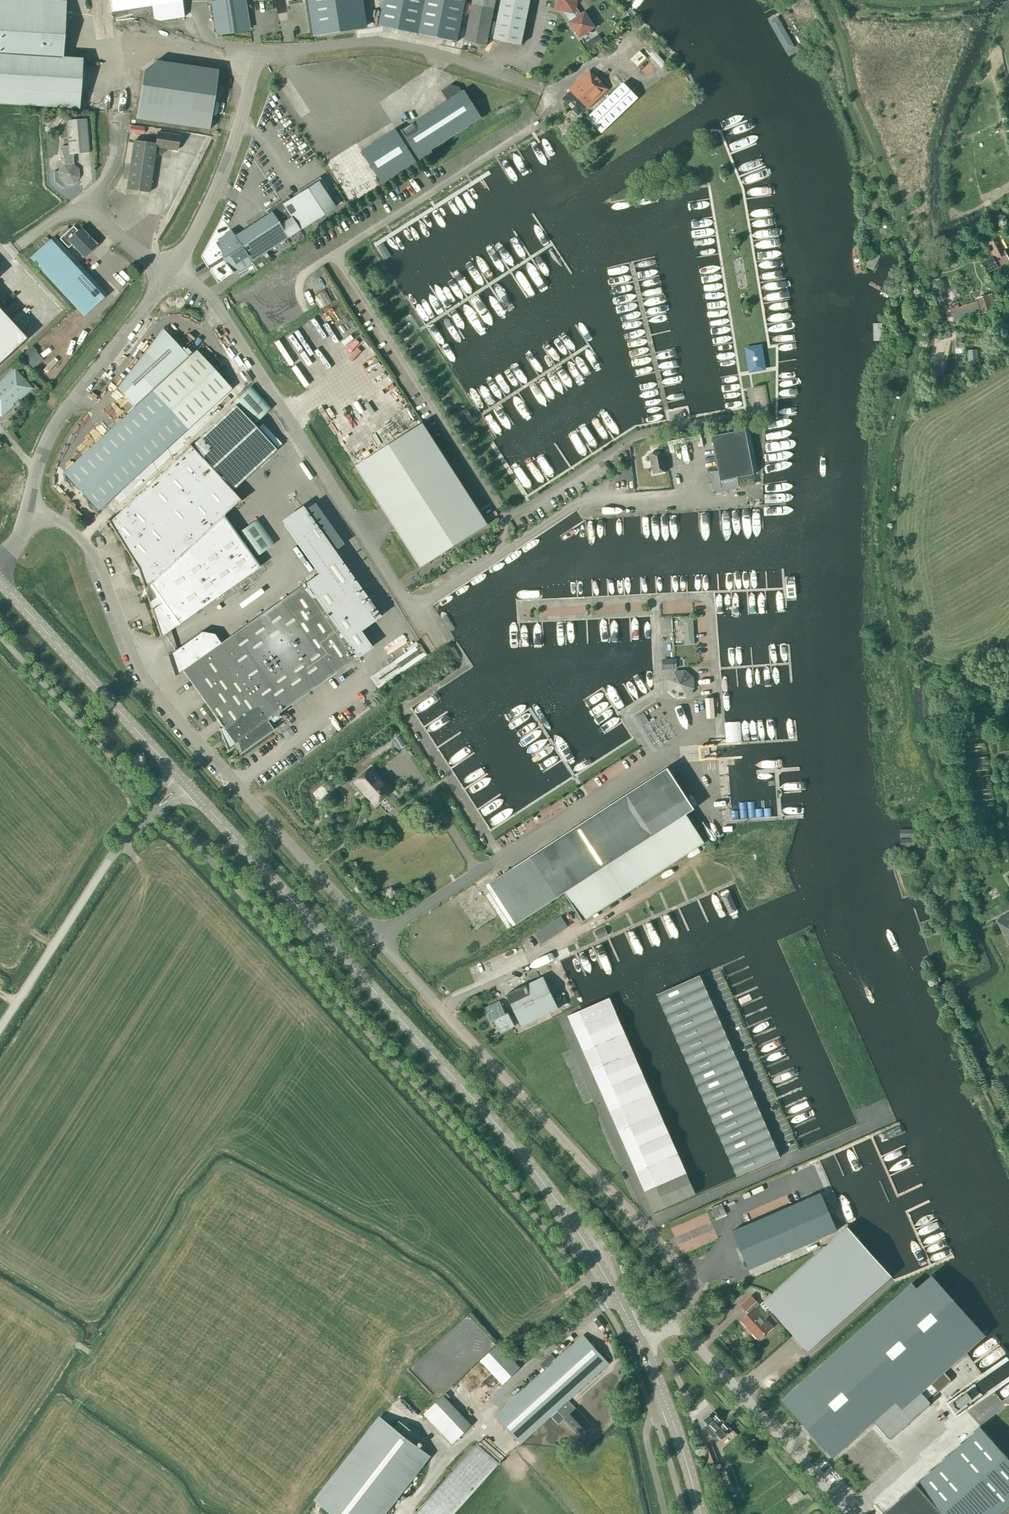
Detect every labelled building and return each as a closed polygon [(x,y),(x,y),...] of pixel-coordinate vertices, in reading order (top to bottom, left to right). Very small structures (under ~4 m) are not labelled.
[(66,2),(38,0),(0,0),(0,104),(79,109),(82,59),(62,58),(66,2)] [(112,12),(151,7),(153,20),(159,22),(184,18),(181,0),(110,0),(112,12)] [(244,0),(227,0),(212,2),(216,34),(248,29),(244,0)] [(314,37),(362,29),(358,0),(308,0),(314,37)] [(379,26),(457,42),(466,0),(384,0),(379,26)] [(489,34),(491,22),(496,0),(473,0),(465,41),(465,42),(487,46),(488,37),(494,38),(494,40),(521,45),(530,0),(502,0),(495,35),(494,35),(489,34)] [(581,16),(575,6),(576,0),(559,0),(557,10),(562,11),(570,23),(582,16),(581,16)] [(800,54),(776,12),(765,18),(789,60),(800,54)] [(582,16),(570,23),(580,37),(594,28),(584,14),(581,16),(582,16)] [(218,70),(156,61),(143,72),(136,119),(209,130),(218,70)] [(570,91),(562,99),(569,106),(578,116),(586,108),(588,109),(608,90),(595,76),(589,71),(569,90),(570,91)] [(592,114),(586,119),(600,133),(637,99),(635,96),(624,84),(612,94),(592,114)] [(462,92),(459,88),(451,85),(441,91),(447,101),(398,133),(396,130),(361,152),(383,186),(434,154),(431,150),(482,118),(464,91),(462,92)] [(52,132),(63,118),(53,110),(42,123),(52,132)] [(86,119),(66,121),(68,146),(69,155),(73,154),(89,153),(86,119)] [(156,144),(154,154),(161,155),(165,152),(165,149),(177,150),(179,136),(157,132),(155,144),(156,144)] [(156,144),(155,144),(134,141),(126,189),(148,192),(154,154),(156,144)] [(65,146),(58,148),(63,157),(64,165),(63,165),(58,171),(53,172),(55,182),(62,188),(65,185),(73,184),(79,178),(78,170),(72,165),(74,164),(73,154),(69,155),(68,146),(65,146)] [(287,197),(281,202),(299,230),(311,223),(326,213),(335,207),(318,182),(290,201),(287,197)] [(233,234),(219,243),(226,253),(236,268),(249,260),(250,262),(251,262),(256,270),(266,263),(271,260),(266,252),(288,238),(299,230),(281,202),(266,212),(268,215),(234,237),(233,234)] [(69,230),(67,227),(57,236),(60,239),(69,230)] [(69,230),(60,239),(68,248),(72,244),(83,256),(96,245),(80,229),(77,231),(73,227),(69,230)] [(1008,261),(1008,259),(997,236),(986,242),(993,256),(992,256),(993,257),(981,263),(986,273),(1007,262),(1008,265),(1008,264),(1008,262),(1008,261)] [(38,251),(30,258),(42,272),(83,317),(106,296),(65,252),(52,238),(48,241),(38,251)] [(46,238),(34,246),(38,251),(48,241),(46,238)] [(880,256),(873,253),(866,268),(873,271),(880,256)] [(982,314),(991,311),(987,296),(977,299),(982,314)] [(976,302),(958,308),(957,305),(950,307),(954,321),(980,313),(976,302)] [(26,339),(0,310),(0,362),(26,339)] [(189,357),(162,329),(117,389),(135,408),(63,473),(98,511),(186,429),(231,389),(196,351),(189,357)] [(749,374),(766,371),(762,345),(744,348),(749,374)] [(968,361),(977,361),(976,350),(967,351),(968,361)] [(43,361),(40,357),(30,366),(34,369),(43,361)] [(20,399),(31,388),(15,371),(0,384),(0,415),(1,416),(20,399)] [(250,386),(234,401),(254,423),(270,409),(250,386)] [(276,450),(269,442),(235,406),(191,446),(190,445),(189,445),(190,446),(109,522),(108,520),(107,520),(138,569),(132,574),(139,572),(160,637),(161,637),(161,636),(260,567),(224,515),(239,500),(241,502),(241,501),(231,491),(276,450)] [(421,568),(488,524),(423,423),(356,467),(421,568)] [(717,492),(719,492),(737,489),(735,479),(754,475),(745,430),(711,437),(718,472),(715,472),(713,473),(712,474),(711,476),(711,478),(713,488),(713,490),(715,491),(717,492)] [(666,456),(672,455),(670,443),(664,445),(666,456)] [(653,474),(667,472),(662,446),(658,447),(659,453),(649,455),(653,474)] [(310,486),(319,482),(307,458),(298,462),(310,486)] [(313,504),(305,510),(310,518),(322,535),(331,529),(313,504)] [(273,729),(267,721),(371,647),(360,631),(380,617),(322,535),(310,518),(303,523),(289,533),(318,574),(220,643),(214,634),(201,632),(167,656),(174,677),(175,677),(174,676),(182,671),(222,728),(220,729),(219,728),(227,751),(228,751),(227,749),(237,743),(240,753),(239,754),(274,729),(273,729)] [(257,519),(239,532),(256,557),(274,544),(257,519)] [(684,645),(694,644),(692,618),(682,618),(684,645)] [(408,651),(418,644),(416,642),(406,649),(408,651)] [(676,669),(676,660),(667,660),(667,669),(676,669)] [(690,695),(692,692),(691,691),(693,689),(692,678),(684,672),(674,672),(667,680),(668,690),(676,697),(686,696),(688,694),(690,695)] [(393,739),(399,749),(407,743),(401,734),(393,739)] [(694,827),(686,815),(694,809),(667,768),(486,886),(512,927),(564,893),(583,922),(704,843),(707,847),(711,844),(698,824),(694,827)] [(374,775),(369,770),(355,783),(370,799),(371,799),(376,804),(390,792),(384,786),(385,785),(375,774),(374,775)] [(913,846),(913,838),(900,839),(900,846),(913,846)] [(1008,944),(1008,913),(996,920),(1008,944)] [(566,927),(561,918),(535,934),(541,943),(566,927)] [(597,940),(608,935),(604,927),(594,932),(597,940)] [(704,986),(700,976),(656,995),(661,1005),(704,986)] [(521,1026),(558,1009),(543,977),(506,995),(521,1026)] [(709,996),(704,986),(661,1005),(665,1015),(709,996)] [(670,1025),(713,1006),(709,996),(665,1015),(670,1025)] [(562,1011),(571,1007),(568,1000),(559,1004),(562,1011)] [(505,1014),(500,1002),(485,1009),(494,1028),(497,1026),(500,1032),(514,1026),(508,1013),(505,1014)] [(611,1002),(570,1020),(574,1030),(588,1024),(616,1012),(611,1002)] [(717,1016),(713,1006),(670,1025),(674,1035),(717,1016)] [(616,1012),(588,1024),(574,1030),(579,1040),(620,1022),(616,1012)] [(717,1016),(674,1035),(679,1045),(722,1026),(717,1016)] [(583,1050),(624,1032),(620,1022),(579,1040),(583,1050)] [(679,1045),(683,1055),(726,1036),(722,1026),(679,1045)] [(624,1032),(583,1050),(587,1060),(629,1042),(624,1032)] [(688,1065),(731,1046),(726,1036),(683,1055),(688,1065)] [(587,1060),(592,1071),(633,1052),(629,1042),(587,1060)] [(692,1075),(735,1056),(731,1046),(688,1065),(692,1075)] [(633,1052),(592,1071),(596,1081),(638,1063),(633,1052)] [(696,1085),(740,1066),(735,1056),(692,1075),(696,1085)] [(638,1063),(596,1081),(601,1091),(642,1073),(638,1063)] [(740,1066),(696,1085),(701,1096),(744,1076),(740,1066)] [(647,1083),(642,1073),(601,1091),(605,1101),(647,1083)] [(701,1096),(705,1106),(749,1087),(744,1076),(701,1096)] [(610,1111),(651,1093),(647,1083),(605,1101),(610,1111)] [(705,1106),(710,1116),(753,1097),(749,1087),(705,1106)] [(655,1103),(651,1093),(610,1111),(614,1121),(655,1103)] [(758,1107),(753,1097),(710,1116),(714,1126),(758,1107)] [(655,1103),(614,1121),(618,1131),(660,1113),(655,1103)] [(758,1107),(714,1126),(719,1136),(762,1117),(758,1107)] [(623,1141),(664,1123),(660,1113),(618,1131),(623,1141)] [(762,1117),(719,1136),(723,1146),(766,1127),(762,1117)] [(627,1151),(669,1133),(664,1123),(623,1141),(627,1151)] [(771,1137),(766,1127),(723,1146),(728,1156),(771,1137)] [(673,1143),(669,1133),(627,1151),(632,1162),(673,1143)] [(771,1137),(728,1156),(732,1166),(775,1147),(771,1137)] [(636,1172),(678,1153),(673,1143),(632,1162),(636,1172)] [(732,1166),(737,1176),(780,1157),(775,1147),(732,1166)] [(682,1164),(678,1153),(636,1172),(641,1182),(682,1164)] [(686,1174),(682,1164),(641,1182),(645,1192),(686,1174)] [(649,1202),(691,1184),(686,1174),(645,1192),(649,1202)] [(654,1212),(695,1194),(691,1184),(649,1202),(654,1212)] [(821,1193),(732,1231),(748,1269),(837,1231),(821,1193)] [(715,1219),(726,1214),(721,1203),(710,1208),(715,1219)] [(825,1247),(763,1301),(808,1351),(891,1277),(891,1276),(847,1227),(825,1247)] [(916,1288),(912,1283),(781,1400),(833,1457),(896,1401),(902,1409),(966,1352),(985,1335),(931,1275),(916,1288)] [(753,1309),(759,1304),(751,1296),(740,1306),(745,1311),(746,1311),(749,1314),(741,1321),(758,1340),(771,1328),(753,1309)] [(583,1335),(559,1357),(495,1415),(520,1444),(557,1411),(579,1435),(590,1425),(568,1400),(609,1364),(583,1335)] [(479,1362),(500,1386),(520,1368),(498,1344),(479,1362)] [(960,1387),(972,1377),(965,1370),(954,1379),(960,1387)] [(452,1443),(470,1426),(442,1396),(424,1413),(452,1443)] [(722,1440),(731,1431),(713,1411),(704,1420),(707,1424),(704,1427),(715,1439),(718,1436),(722,1440)] [(333,1513),(382,1513),(428,1454),(415,1444),(420,1438),(401,1421),(395,1428),(380,1417),(315,1499),(333,1513)] [(882,1513),(883,1513),(998,1513),(1008,1504),(1008,1459),(980,1426),(882,1513)] [(872,1429),(844,1454),(860,1471),(869,1463),(865,1458),(883,1442),(872,1429)] [(710,1463),(718,1460),(711,1444),(703,1447),(710,1463)] [(729,1492),(739,1489),(733,1469),(723,1473),(729,1492)]
